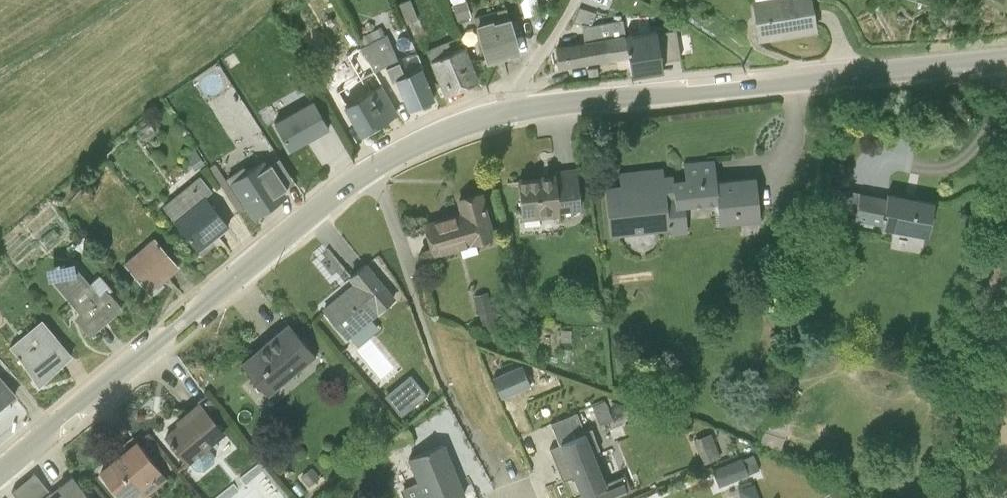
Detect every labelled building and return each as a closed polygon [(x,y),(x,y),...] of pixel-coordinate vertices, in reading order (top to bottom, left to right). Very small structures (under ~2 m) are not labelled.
[(758,40),(816,32),(811,0),(752,0),(758,40)] [(492,20),(475,24),(486,62),(519,53),(510,18),(493,23),(492,20)] [(654,32),(626,36),(632,77),(660,73),(654,32)] [(403,75),(386,34),(359,44),(374,70),(384,65),(392,85),(396,83),(410,108),(434,99),(420,68),(403,75)] [(599,41),(602,62),(627,59),(626,36),(599,41)] [(355,37),(348,41),(352,49),(346,52),(368,91),(344,105),(363,136),(398,113),(374,70),(359,44),(355,37)] [(554,48),(559,69),(602,62),(599,41),(554,48)] [(463,46),(428,63),(443,95),(478,79),(463,46)] [(309,103),(272,125),(289,154),(326,132),(309,103)] [(278,159),(268,165),(283,190),(294,183),(278,159)] [(619,187),(605,189),(610,235),(668,229),(670,233),(687,233),(685,206),(715,201),(720,225),(758,220),(755,177),(715,181),(713,159),(683,163),(683,180),(666,181),(665,174),(661,174),(661,170),(618,175),(619,187)] [(225,176),(252,220),(287,196),(283,190),(268,165),(264,160),(246,171),(242,166),(225,176)] [(555,175),(517,179),(521,222),(558,218),(557,214),(581,211),(578,176),(575,175),(574,170),(554,171),(555,175)] [(198,175),(162,206),(201,254),(214,242),(213,240),(230,226),(205,197),(212,191),(198,175)] [(458,211),(424,222),(434,256),(494,238),(482,191),(455,200),(458,211)] [(885,196),(858,192),(853,217),(879,223),(879,226),(927,234),(933,201),(886,192),(885,196)] [(153,239),(123,265),(148,294),(178,268),(153,239)] [(73,317),(89,336),(122,308),(99,280),(92,286),(74,264),(53,282),(79,312),(73,317)] [(350,287),(321,310),(345,340),(395,299),(367,265),(346,281),(350,287)] [(476,292),(486,327),(508,321),(497,285),(476,292)] [(41,318),(8,346),(39,384),(73,356),(41,318)] [(288,323),(240,364),(268,396),(317,356),(288,323)] [(492,375),(500,397),(528,384),(522,365),(492,375)] [(404,413),(431,392),(414,370),(387,391),(404,413)] [(0,377),(0,408),(15,396),(0,377)] [(177,423),(163,435),(187,464),(225,433),(199,400),(174,420),(177,423)] [(552,422),(561,443),(585,433),(576,412),(552,422)] [(714,427),(697,433),(706,459),(723,454),(714,427)] [(561,443),(549,448),(562,479),(573,474),(582,495),(606,484),(585,433),(561,443)] [(99,470),(121,497),(142,497),(167,477),(135,440),(99,470)] [(442,442),(408,455),(419,482),(400,489),(404,497),(456,497),(463,495),(442,442)] [(209,446),(191,461),(195,467),(203,468),(213,459),(214,452),(209,446)] [(750,454),(710,467),(715,484),(756,471),(750,454)] [(310,465),(299,474),(308,485),(319,476),(310,465)] [(55,493),(40,471),(16,488),(23,497),(48,497),(55,493)] [(53,497),(91,497),(72,476),(58,487),(61,491),(53,497)] [(742,482),(746,497),(762,497),(757,478),(742,482)]
